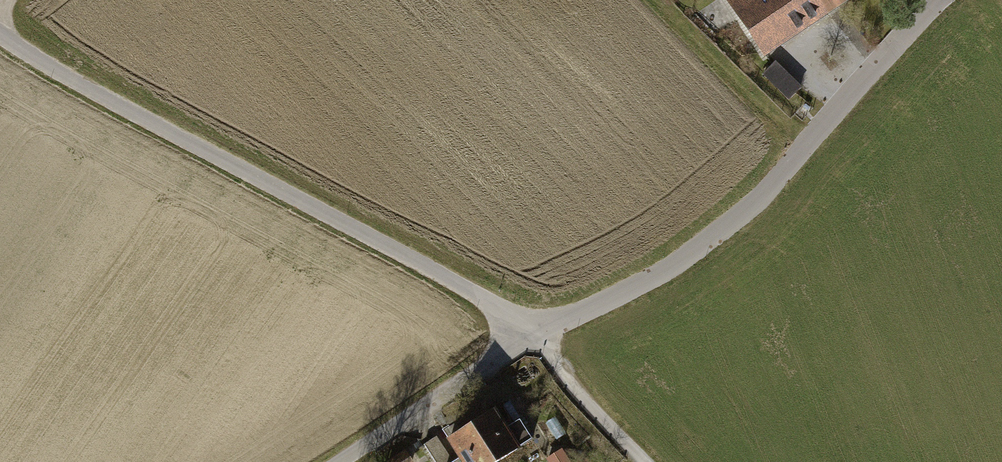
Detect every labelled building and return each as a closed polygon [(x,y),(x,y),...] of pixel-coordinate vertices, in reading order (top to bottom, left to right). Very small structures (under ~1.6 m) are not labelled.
[(764,52),(842,0),(729,0),(764,52)] [(775,62),(763,74),(788,99),(800,86),(775,62)] [(504,461),(522,461),(534,454),(530,448),(541,441),(529,423),(517,431),(506,413),(482,428),(504,461)] [(482,428),(455,446),(465,461),(504,461),(482,428)] [(424,449),(433,461),(455,461),(440,438),(424,449)] [(411,450),(394,461),(419,461),(411,450)] [(557,461),(575,461),(569,454),(557,461)]
